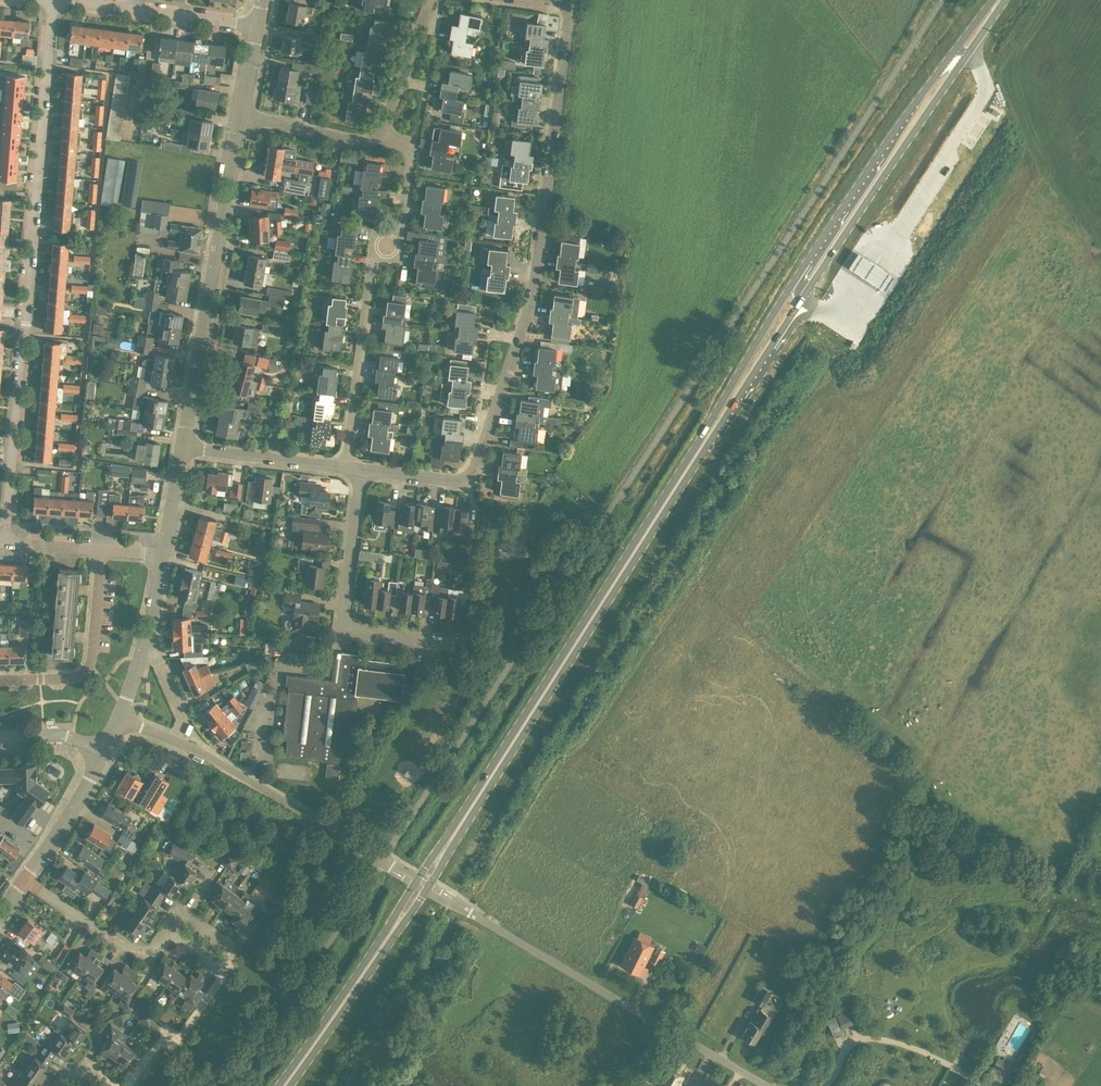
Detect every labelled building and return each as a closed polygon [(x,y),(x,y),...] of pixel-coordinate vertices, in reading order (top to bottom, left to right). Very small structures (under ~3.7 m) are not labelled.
[(314,8),(328,10),(329,2),(319,0),(315,0),(314,8)] [(363,10),(367,11),(366,16),(381,19),(381,13),(382,13),(384,0),(365,0),(363,10)] [(287,20),(302,23),(304,12),(311,13),(312,7),(305,6),(290,3),(287,20)] [(479,28),(481,16),(460,12),(458,25),(451,24),(450,31),(466,34),(466,33),(476,35),(477,28),(479,28)] [(538,13),(537,23),(546,25),(547,14),(538,13)] [(387,28),(388,21),(365,17),(363,25),(370,26),(367,44),(380,47),(385,47),(389,28),(387,28)] [(15,20),(0,19),(0,20),(0,34),(14,35),(15,20)] [(19,44),(27,45),(28,36),(29,21),(15,20),(14,35),(20,36),(19,44)] [(524,42),(526,43),(547,46),(548,39),(544,38),(546,25),(537,23),(527,22),(524,42)] [(72,24),(70,40),(84,42),(86,26),(72,24)] [(87,26),(86,26),(84,42),(92,43),(91,46),(93,46),(92,52),(97,53),(99,44),(101,28),(100,28),(100,29),(87,27),(87,26)] [(101,28),(99,44),(112,46),(114,30),(101,28)] [(114,30),(112,46),(126,47),(128,33),(114,31),(114,30)] [(450,52),(470,56),(473,41),(465,40),(466,34),(450,31),(449,38),(453,39),(450,52)] [(142,34),(128,32),(128,33),(126,47),(140,49),(142,34)] [(281,51),(298,54),(299,47),(309,49),(310,43),(321,45),(322,37),(309,34),(308,42),(300,40),(300,38),(284,36),(281,51)] [(161,37),(158,54),(174,57),(175,51),(172,50),(173,39),(161,37)] [(190,59),(193,41),(173,39),(172,50),(175,51),(174,57),(190,59)] [(210,56),(212,44),(193,41),(190,59),(206,61),(207,55),(210,56)] [(356,68),(373,72),(378,72),(381,53),(379,53),(380,47),(367,44),(364,43),(360,69),(356,68)] [(546,52),(547,46),(526,43),(523,63),(542,65),(544,52),(546,52)] [(223,63),(225,46),(212,44),(210,56),(207,55),(206,61),(223,63)] [(36,62),(36,55),(33,55),(34,49),(26,48),(26,53),(26,55),(25,62),(36,62)] [(11,50),(3,50),(2,59),(11,60),(11,50)] [(133,58),(133,66),(138,66),(137,69),(145,70),(147,57),(139,56),(139,58),(133,58)] [(82,58),(70,57),(69,67),(81,68),(82,58)] [(499,59),(498,67),(513,69),(514,61),(499,59)] [(278,82),(295,85),(298,71),(303,72),(303,71),(318,73),(320,65),(293,61),(292,68),(280,66),(278,82)] [(159,63),(152,62),(150,75),(161,76),(161,71),(158,70),(159,63)] [(373,72),(356,68),(356,72),(350,71),(349,76),(355,77),(352,94),(366,97),(371,98),(374,79),(372,78),(373,72)] [(469,86),(471,73),(468,73),(459,71),(450,70),(448,82),(441,81),(440,89),(456,92),(457,84),(460,85),(460,88),(466,89),(466,86),(469,86)] [(67,72),(66,86),(84,87),(85,82),(81,82),(82,73),(67,72)] [(116,73),(115,80),(128,82),(129,75),(116,73)] [(2,88),(24,90),(25,76),(3,74),(2,88)] [(204,75),(203,82),(219,84),(220,77),(204,75)] [(520,75),(519,86),(512,85),(511,95),(517,96),(516,101),(540,104),(541,97),(539,96),(539,93),(541,93),(542,83),(536,82),(536,77),(520,75)] [(106,79),(98,78),(97,89),(101,90),(101,88),(105,88),(104,89),(105,89),(106,79)] [(114,86),(127,88),(128,82),(115,80),(114,86)] [(178,81),(177,88),(192,90),(193,83),(187,82),(182,81),(178,81)] [(294,91),(295,85),(278,82),(277,88),(275,87),(273,96),(283,98),(282,101),(291,103),(292,100),(295,100),(296,91),(294,91)] [(65,99),(80,100),(80,92),(84,93),(84,87),(66,86),(65,99)] [(113,92),(127,95),(127,88),(114,86),(113,92)] [(316,88),(308,86),(305,103),(313,104),(316,88)] [(2,88),(1,101),(23,103),(24,90),(2,88)] [(96,98),(105,99),(105,89),(104,89),(105,88),(101,88),(101,90),(97,89),(96,98)] [(215,107),(218,92),(198,88),(196,103),(215,107)] [(440,110),(460,113),(463,99),(455,98),(456,92),(440,89),(439,96),(443,96),(440,110)] [(112,99),(126,101),(127,95),(113,92),(112,99)] [(352,94),(341,92),(340,100),(348,101),(344,120),(363,123),(364,114),(365,114),(367,104),(365,103),(366,97),(352,94)] [(82,108),(79,108),(80,100),(65,99),(63,112),(82,113),(82,108)] [(111,105),(125,107),(126,101),(112,99),(111,105)] [(1,101),(0,110),(0,114),(22,116),(23,103),(1,101)] [(537,110),(539,110),(540,104),(516,101),(515,113),(512,113),(510,126),(526,128),(527,122),(535,124),(537,110)] [(104,105),(96,104),(95,115),(99,116),(99,114),(102,114),(102,115),(103,115),(104,105)] [(186,117),(187,110),(158,104),(156,112),(186,117)] [(110,112),(124,114),(125,107),(111,105),(110,112)] [(62,125),(78,126),(78,118),(82,119),(82,113),(63,112),(62,125)] [(109,118),(123,120),(124,114),(110,112),(109,118)] [(0,114),(0,127),(21,129),(22,116),(0,114)] [(94,124),(102,125),(103,115),(102,115),(102,114),(99,114),(99,116),(95,115),(94,124)] [(989,115),(973,139),(987,148),(1002,123),(989,115)] [(108,125),(122,127),(123,120),(109,118),(108,125)] [(191,118),(188,132),(210,135),(212,122),(191,118)] [(80,134),(77,134),(78,126),(62,125),(61,138),(80,139),(80,134)] [(107,131),(121,133),(122,127),(108,125),(107,131)] [(0,127),(0,140),(20,142),(21,129),(0,127)] [(435,127),(433,127),(430,146),(446,149),(447,142),(459,144),(461,131),(435,127)] [(102,131),(94,130),(93,141),(97,142),(97,140),(100,140),(100,141),(101,141),(102,131)] [(120,140),(121,133),(107,131),(106,138),(120,140)] [(207,149),(210,135),(188,132),(186,145),(207,149)] [(60,151),(75,152),(76,144),(80,145),(80,139),(61,138),(60,151)] [(514,153),(513,159),(532,162),(533,155),(528,154),(530,141),(512,138),(510,152),(514,153)] [(0,140),(0,153),(18,155),(20,142),(0,140)] [(92,150),(100,150),(101,141),(100,141),(100,140),(97,140),(97,142),(93,141),(92,150)] [(164,141),(162,148),(179,151),(181,144),(164,141)] [(269,146),(267,161),(297,166),(313,169),(314,161),(294,158),(295,150),(269,146)] [(446,149),(430,146),(429,153),(433,154),(430,168),(450,171),(453,157),(445,156),(446,149)] [(78,160),(75,160),(75,152),(60,151),(59,164),(78,166),(78,160)] [(351,153),(341,151),(340,161),(349,162),(351,153)] [(0,153),(0,166),(17,168),(18,155),(0,153)] [(100,157),(91,156),(90,167),(94,168),(95,166),(98,166),(98,167),(99,167),(100,157)] [(111,202),(136,206),(143,163),(107,157),(100,200),(100,204),(111,206),(111,202)] [(501,171),(499,186),(522,190),(523,181),(527,182),(529,170),(529,168),(531,168),(532,162),(513,159),(513,165),(510,165),(509,172),(505,171),(501,171)] [(267,161),(265,176),(279,178),(281,169),(283,169),(283,171),(312,175),(313,169),(297,166),(267,161)] [(363,161),(362,168),(360,187),(377,190),(378,182),(379,182),(381,171),(379,170),(380,163),(363,161)] [(58,177),(73,178),(74,170),(78,170),(78,166),(59,164),(58,177)] [(0,166),(0,180),(16,181),(17,168),(0,166)] [(90,176),(98,177),(99,167),(98,167),(98,166),(95,166),(94,168),(90,167),(90,176)] [(318,176),(330,178),(331,169),(325,168),(324,171),(319,170),(318,176)] [(321,176),(317,197),(327,198),(330,178),(321,176)] [(76,186),(73,186),(73,178),(58,177),(57,190),(76,192),(76,186)] [(284,184),(283,191),(305,195),(307,184),(297,182),(298,180),(284,177),(283,184),(284,184)] [(98,183),(89,182),(88,193),(89,194),(92,194),(93,192),(96,192),(97,193),(98,183)] [(422,198),(421,205),(439,208),(440,201),(442,201),(444,187),(426,185),(424,199),(422,198)] [(377,190),(360,187),(359,194),(357,214),(362,214),(366,215),(367,207),(376,208),(378,197),(376,196),(377,190)] [(56,203),(71,204),(72,196),(75,197),(76,192),(57,190),(56,203)] [(260,190),(260,191),(252,190),(249,204),(275,208),(277,199),(275,199),(276,193),(260,190)] [(88,202),(96,202),(97,193),(96,192),(93,192),(92,194),(89,194),(88,193),(88,202)] [(510,196),(496,194),(494,207),(488,206),(487,213),(498,215),(498,216),(516,218),(517,211),(512,210),(514,196),(510,196)] [(9,215),(10,199),(0,198),(0,214),(9,215)] [(170,202),(142,199),(141,207),(139,233),(158,235),(159,228),(167,229),(169,205),(170,202)] [(320,214),(328,215),(330,203),(322,202),(320,214)] [(74,212),(71,212),(71,204),(56,203),(55,216),(73,218),(74,212)] [(469,211),(481,212),(482,206),(469,204),(469,211)] [(439,213),(439,208),(421,205),(420,212),(424,212),(422,226),(441,228),(443,214),(439,213)] [(285,207),(283,215),(298,217),(299,209),(285,207)] [(95,209),(87,209),(86,219),(87,220),(90,220),(90,218),(94,218),(94,219),(95,209)] [(521,210),(520,217),(528,218),(529,211),(521,210)] [(250,228),(281,227),(280,221),(280,214),(267,211),(267,216),(250,216),(250,228)] [(0,214),(0,229),(8,230),(9,215),(0,214)] [(54,229),(69,230),(70,222),(73,223),(73,218),(55,216),(54,229)] [(515,224),(516,218),(498,216),(497,220),(495,220),(493,235),(511,238),(513,224),(515,224)] [(85,228),(94,229),(94,219),(94,218),(90,218),(90,220),(87,220),(86,219),(85,228)] [(313,220),(306,219),(304,234),(311,235),(313,220)] [(169,231),(181,233),(180,238),(200,240),(202,228),(198,227),(182,225),(170,224),(169,231)] [(355,229),(338,226),(334,253),(351,255),(352,247),(354,247),(356,236),(354,236),(355,229)] [(281,234),(281,227),(250,228),(251,241),(257,240),(257,244),(268,246),(267,234),(281,234)] [(0,229),(0,244),(7,244),(8,230),(0,229)] [(416,241),(417,230),(408,229),(407,240),(416,241)] [(557,254),(556,261),(575,263),(576,257),(578,258),(581,237),(566,236),(566,241),(561,240),(559,254),(557,254)] [(179,249),(198,252),(200,240),(180,238),(180,242),(168,240),(167,248),(179,249)] [(276,239),(274,249),(289,252),(291,242),(276,239)] [(414,260),(433,262),(434,255),(435,255),(437,241),(419,239),(417,253),(415,252),(414,255),(414,260)] [(53,242),(52,256),(67,258),(68,243),(53,242)] [(491,262),(490,270),(509,272),(510,264),(505,264),(507,250),(489,248),(487,262),(491,262)] [(274,250),(272,258),(290,261),(291,253),(274,250)] [(351,262),(351,255),(334,253),(331,279),(340,280),(340,282),(349,283),(352,262),(351,262)] [(136,255),(134,273),(144,274),(146,256),(136,255)] [(248,255),(245,269),(263,272),(266,259),(248,255)] [(849,269),(885,292),(894,278),(859,255),(849,269)] [(67,258),(52,256),(50,271),(66,273),(67,258)] [(187,286),(190,272),(177,269),(179,261),(160,257),(158,269),(164,270),(162,281),(187,286)] [(439,275),(435,275),(437,263),(433,262),(414,260),(413,266),(417,266),(415,284),(424,285),(424,288),(437,290),(439,275)] [(579,269),(574,269),(575,263),(556,261),(555,267),(559,268),(558,281),(577,284),(579,269)] [(261,286),(263,272),(245,269),(243,283),(261,286)] [(508,278),(509,272),(490,270),(490,274),(487,274),(485,289),(504,291),(506,278),(508,278)] [(66,273),(50,271),(49,286),(65,287),(66,273)] [(302,279),(292,277),(290,289),(300,291),(302,279)] [(166,296),(185,299),(187,286),(156,280),(153,291),(146,290),(144,300),(134,298),(134,299),(160,303),(161,295),(166,296)] [(71,284),(71,292),(80,292),(80,289),(78,289),(79,285),(71,284)] [(87,290),(88,286),(79,285),(78,289),(80,289),(80,292),(87,293),(87,290)] [(48,300),(63,302),(65,287),(49,286),(48,300)] [(265,295),(269,296),(285,298),(290,299),(292,292),(284,291),(267,288),(265,295)] [(383,314),(382,320),(401,323),(401,317),(404,317),(406,296),(393,294),(392,301),(387,300),(385,314),(383,314)] [(552,308),(550,307),(549,314),(577,318),(580,298),(554,294),(552,308)] [(283,308),(285,298),(269,296),(268,301),(241,296),(238,311),(257,314),(257,311),(264,312),(266,305),(283,308)] [(329,296),(326,322),(342,325),(344,325),(347,305),(345,305),(346,298),(329,296)] [(433,308),(440,309),(442,297),(435,296),(433,308)] [(160,303),(134,299),(133,307),(150,310),(148,323),(160,325),(180,328),(182,314),(159,310),(160,303)] [(63,302),(48,300),(47,315),(62,316),(63,302)] [(478,326),(473,325),(476,305),(457,302),(454,329),(458,330),(477,332),(478,326)] [(97,306),(95,312),(106,314),(107,307),(97,306)] [(581,318),(577,318),(549,314),(548,321),(552,322),(551,335),(570,338),(572,324),(580,325),(581,318)] [(62,317),(62,316),(47,315),(46,330),(61,332),(62,323),(68,324),(69,317),(62,317)] [(402,344),(405,323),(401,323),(382,320),(381,327),(385,328),(384,341),(385,342),(384,348),(385,348),(392,349),(393,343),(402,344)] [(103,323),(94,321),(92,332),(101,333),(101,335),(115,337),(116,330),(102,328),(103,323)] [(341,331),(342,325),(326,322),(322,348),(341,351),(341,345),(343,331),(341,331)] [(177,342),(180,328),(160,325),(148,323),(146,332),(159,334),(158,339),(177,342)] [(263,323),(261,331),(281,335),(282,326),(263,323)] [(236,324),(233,341),(256,345),(259,328),(236,324)] [(476,339),(477,332),(458,330),(457,336),(455,335),(453,350),(472,353),(474,339),(476,339)] [(138,334),(137,343),(153,346),(154,337),(138,334)] [(117,339),(107,337),(106,345),(116,346),(117,339)] [(45,341),(43,357),(59,358),(59,353),(60,343),(49,342),(45,341)] [(151,354),(153,346),(137,343),(136,351),(151,354)] [(558,362),(557,361),(555,361),(557,349),(538,347),(536,360),(534,360),(533,368),(563,371),(563,369),(563,367),(562,366),(562,365),(561,363),(560,362),(558,362)] [(406,351),(392,349),(385,348),(384,348),(384,354),(380,354),(378,368),(376,367),(375,374),(393,377),(394,370),(397,371),(398,360),(404,361),(406,351)] [(142,361),(141,365),(172,371),(174,357),(155,354),(154,360),(146,358),(142,361)] [(59,358),(43,357),(42,370),(58,372),(59,363),(64,363),(64,359),(59,358)] [(258,358),(256,366),(267,369),(269,361),(258,358)] [(449,363),(448,377),(447,383),(470,386),(471,380),(466,379),(468,365),(467,365),(468,359),(462,358),(461,365),(449,363)] [(240,361),(236,376),(252,381),(253,380),(254,374),(252,373),(254,365),(240,361)] [(150,382),(170,385),(172,371),(141,365),(139,376),(132,375),(130,386),(144,389),(145,381),(150,382)] [(98,373),(101,374),(104,372),(104,368),(102,366),(99,366),(96,368),(96,371),(98,373)] [(319,373),(316,392),(333,394),(333,386),(336,386),(338,375),(336,375),(337,368),(315,366),(315,372),(319,373)] [(560,392),(563,371),(533,368),(532,374),(536,374),(534,388),(553,391),(560,392)] [(58,372),(42,370),(41,385),(57,386),(58,372)] [(397,382),(393,382),(393,377),(375,374),(374,380),(378,381),(376,395),(395,397),(397,382)] [(256,381),(256,382),(265,384),(267,377),(258,375),(256,381)] [(236,376),(232,390),(246,394),(249,386),(254,387),(256,382),(252,381),(236,376)] [(469,393),(470,386),(447,383),(441,382),(440,397),(447,398),(446,404),(465,406),(466,401),(467,393),(469,393)] [(63,384),(63,391),(72,392),(72,389),(71,388),(71,384),(63,384)] [(79,393),(79,385),(71,384),(71,388),(72,389),(72,392),(79,393)] [(57,386),(41,385),(40,400),(55,401),(57,386)] [(164,414),(167,400),(143,396),(144,389),(130,386),(129,393),(135,395),(132,408),(140,410),(164,414)] [(333,394),(316,392),(313,418),(330,420),(331,412),(333,412),(334,401),(333,401),(333,394)] [(250,394),(249,402),(263,405),(265,397),(250,394)] [(515,419),(536,422),(538,423),(541,423),(553,425),(557,425),(558,420),(554,419),(553,418),(544,417),(543,414),(544,406),(548,407),(550,405),(551,399),(529,396),(528,400),(520,399),(518,413),(516,412),(515,419)] [(55,401),(40,400),(39,414),(54,416),(55,401)] [(247,409),(246,411),(248,411),(261,414),(262,405),(248,402),(247,409)] [(396,432),(397,426),(390,425),(392,411),(398,411),(399,405),(378,402),(378,408),(373,408),(372,419),(369,419),(368,428),(387,430),(392,431),(396,432)] [(221,405),(219,420),(238,423),(239,415),(247,417),(248,411),(246,411),(247,409),(221,405)] [(162,428),(164,414),(140,410),(139,419),(144,420),(143,424),(162,428)] [(54,416),(39,414),(37,429),(53,431),(54,416)] [(330,420),(313,418),(297,416),(296,424),(312,426),(310,444),(325,446),(326,438),(329,438),(331,427),(329,427),(329,424),(330,420)] [(445,432),(444,438),(463,440),(464,433),(460,433),(461,419),(443,417),(441,432),(445,432)] [(115,418),(113,427),(137,431),(139,422),(115,418)] [(538,423),(536,422),(515,419),(515,426),(519,426),(517,441),(536,443),(538,423)] [(219,420),(217,433),(227,435),(237,436),(244,438),(245,431),(238,429),(236,429),(238,423),(219,420)] [(113,428),(111,435),(136,439),(137,431),(113,428)] [(279,429),(271,428),(268,442),(277,444),(279,429)] [(391,437),(392,431),(387,430),(368,428),(367,435),(372,435),(370,449),(389,451),(391,437)] [(53,431),(37,429),(36,444),(52,445),(53,431)] [(460,447),(462,447),(463,440),(444,438),(439,437),(437,458),(440,458),(458,460),(460,447)] [(137,441),(134,459),(156,463),(159,444),(155,443),(146,442),(137,441)] [(58,443),(58,450),(67,451),(67,447),(66,447),(66,443),(58,443)] [(74,451),(75,444),(66,443),(66,447),(67,447),(67,451),(74,451)] [(81,457),(89,457),(90,444),(82,443),(81,457)] [(51,460),(52,445),(36,444),(35,458),(51,460)] [(498,465),(498,472),(516,474),(517,469),(519,469),(521,454),(502,451),(501,465),(498,465)] [(118,465),(110,464),(109,475),(130,477),(131,467),(118,465)] [(37,468),(37,477),(50,478),(51,469),(37,468)] [(145,470),(132,469),(131,482),(144,483),(145,470)] [(226,484),(231,485),(233,473),(218,471),(217,474),(208,472),(206,490),(216,491),(216,488),(225,489),(226,484)] [(516,474),(498,472),(497,478),(501,479),(499,493),(517,495),(520,481),(522,481),(523,475),(516,474)] [(272,479),(255,477),(254,489),(247,488),(245,503),(253,504),(253,500),(269,502),(272,479)] [(228,499),(241,501),(243,483),(234,482),(233,491),(230,490),(228,499)] [(299,494),(309,495),(308,504),(301,503),(300,513),(320,515),(321,506),(327,507),(329,492),(315,491),(316,487),(316,484),(300,482),(299,494)] [(34,496),(33,511),(48,512),(49,497),(41,496),(42,488),(35,487),(34,496)] [(86,491),(86,500),(78,499),(77,515),(92,516),(92,511),(93,500),(94,491),(86,491)] [(114,503),(113,517),(127,518),(128,504),(119,503),(120,495),(114,494),(114,503)] [(128,504),(127,518),(142,519),(144,494),(137,494),(137,496),(129,495),(128,504)] [(49,497),(48,512),(62,513),(63,498),(49,497)] [(63,498),(62,513),(77,515),(78,499),(63,498)] [(387,526),(394,527),(395,514),(396,511),(389,510),(390,501),(377,500),(375,521),(388,523),(387,526)] [(395,514),(394,527),(401,527),(401,528),(404,529),(403,532),(413,533),(414,523),(417,503),(416,503),(416,504),(403,503),(402,515),(395,514)] [(422,529),(433,530),(434,516),(427,516),(429,504),(417,503),(414,523),(415,522),(422,523),(422,529)] [(452,527),(453,528),(455,507),(442,506),(441,517),(434,516),(433,530),(445,531),(445,526),(452,527)] [(455,509),(455,507),(453,528),(465,530),(464,538),(471,539),(473,523),(466,522),(467,511),(455,509)] [(318,528),(319,520),(300,517),(298,514),(293,514),(292,522),(295,522),(294,528),(297,533),(303,534),(302,545),(310,546),(312,549),(315,549),(318,547),(326,548),(328,533),(320,532),(320,530),(318,528)] [(200,515),(196,529),(220,535),(221,530),(214,527),(216,520),(200,515)] [(193,535),(192,539),(193,540),(192,542),(209,546),(211,539),(218,541),(220,535),(196,529),(194,535),(193,535)] [(192,545),(189,555),(205,560),(208,549),(209,546),(192,542),(192,545)] [(217,548),(215,554),(230,558),(231,552),(217,548)] [(383,553),(359,550),(358,559),(375,561),(376,559),(382,560),(383,553)] [(306,584),(321,586),(323,566),(328,567),(329,558),(316,556),(316,557),(298,555),(296,570),(307,572),(306,584)] [(14,564),(0,563),(0,578),(13,579),(14,564)] [(26,589),(28,565),(14,564),(13,579),(20,579),(20,588),(26,589)] [(184,567),(181,583),(214,591),(216,581),(200,578),(201,571),(184,567)] [(59,568),(52,655),(71,657),(72,643),(77,584),(79,570),(59,568)] [(368,574),(364,605),(376,606),(379,589),(380,576),(368,574)] [(419,611),(423,612),(424,604),(429,604),(432,584),(432,578),(426,578),(425,585),(414,584),(411,610),(413,611),(413,613),(419,614),(419,611)] [(376,606),(388,608),(390,595),(395,595),(397,580),(396,582),(388,581),(388,590),(379,589),(376,606)] [(400,596),(399,609),(411,610),(414,584),(413,584),(413,592),(412,593),(404,592),(405,581),(397,580),(395,595),(400,596)] [(212,599),(214,591),(181,583),(177,597),(194,601),(196,595),(212,599)] [(434,605),(433,613),(446,615),(449,588),(439,587),(440,584),(432,584),(429,604),(434,605)] [(446,615),(457,616),(459,603),(468,604),(470,587),(462,586),(461,590),(449,588),(446,615)] [(300,601),(301,595),(285,593),(284,605),(294,606),(293,618),(288,617),(285,619),(283,622),(282,624),(284,626),(286,629),(309,631),(310,620),(317,621),(319,604),(300,601)] [(190,618),(172,619),(173,634),(207,633),(207,625),(190,625),(190,618)] [(20,619),(21,635),(29,634),(28,619),(20,619)] [(8,661),(8,646),(1,646),(1,632),(0,632),(0,662),(8,661)] [(207,633),(173,634),(173,639),(174,649),(183,648),(184,657),(198,656),(202,656),(202,643),(208,643),(207,641),(207,633)] [(270,652),(279,653),(280,642),(272,641),(270,652)] [(23,645),(8,646),(8,661),(23,661),(23,645)] [(332,680),(286,674),(285,685),(288,686),(283,727),(282,739),(287,740),(285,756),(340,763),(342,747),(347,747),(351,715),(355,715),(357,698),(353,698),(354,694),(401,699),(404,671),(396,670),(397,662),(359,658),(360,654),(350,653),(341,652),(340,653),(337,683),(334,682),(332,682),(332,680)] [(337,683),(340,653),(335,653),(332,680),(332,682),(337,683)] [(245,664),(248,672),(258,668),(255,660),(245,664)] [(185,667),(182,668),(187,679),(194,675),(196,679),(210,672),(207,664),(197,669),(194,663),(185,667)] [(193,694),(206,689),(205,687),(215,682),(213,678),(210,672),(196,679),(194,675),(187,679),(193,694)] [(261,690),(253,686),(244,704),(253,708),(261,690)] [(233,695),(225,702),(230,708),(238,702),(233,695)] [(243,708),(238,702),(230,708),(232,710),(232,711),(235,714),(243,708)] [(216,703),(202,713),(212,726),(226,715),(216,703)] [(221,737),(235,727),(231,722),(237,717),(235,714),(232,711),(232,710),(226,715),(212,726),(221,737)] [(241,746),(250,748),(252,741),(243,739),(241,746)] [(340,765),(327,763),(325,776),(338,778),(340,765)] [(22,823),(36,804),(38,805),(49,790),(36,780),(36,779),(37,779),(37,766),(35,766),(35,764),(17,764),(17,767),(0,767),(0,780),(17,780),(17,790),(26,796),(11,816),(22,823)] [(164,803),(159,799),(169,782),(154,773),(150,780),(148,784),(140,779),(140,778),(140,777),(140,776),(139,776),(139,775),(138,775),(138,774),(137,774),(136,774),(135,774),(134,775),(133,775),(127,771),(117,787),(132,797),(134,794),(139,797),(137,801),(157,813),(164,803)] [(117,824),(124,828),(120,833),(131,840),(136,832),(126,826),(131,818),(124,813),(124,812),(109,803),(101,815),(116,825),(117,824)] [(5,815),(8,810),(3,807),(0,810),(0,812),(5,815)] [(94,825),(87,837),(103,846),(110,852),(117,842),(108,837),(110,834),(94,825)] [(19,847),(0,832),(0,851),(10,859),(19,847)] [(126,848),(131,840),(120,833),(116,839),(122,843),(121,845),(126,848)] [(197,871),(193,868),(189,866),(195,857),(172,841),(166,850),(180,861),(170,874),(170,873),(169,874),(181,882),(186,886),(197,871)] [(78,849),(79,851),(75,857),(95,871),(99,865),(103,859),(83,845),(82,846),(80,846),(78,849)] [(226,866),(234,855),(228,852),(221,862),(226,866)] [(234,855),(226,866),(231,870),(239,859),(234,855)] [(239,870),(245,874),(250,867),(244,863),(239,870)] [(102,877),(107,871),(99,865),(95,871),(94,871),(102,877)] [(81,876),(66,866),(65,868),(64,867),(63,868),(61,871),(58,875),(59,876),(58,877),(66,883),(62,889),(69,894),(69,893),(74,896),(80,888),(87,893),(96,879),(84,871),(81,876)] [(176,889),(181,882),(169,874),(161,885),(155,881),(152,886),(145,882),(142,886),(158,898),(160,900),(161,899),(159,897),(163,891),(175,900),(181,892),(176,889)] [(224,907),(234,892),(222,884),(217,881),(211,889),(216,893),(212,898),(218,903),(215,907),(221,911),(224,907)] [(278,887),(272,883),(269,888),(275,892),(278,887)] [(145,898),(134,912),(146,921),(150,924),(156,916),(151,913),(156,906),(154,904),(158,898),(142,886),(138,892),(145,897),(144,897),(145,898)] [(112,892),(118,896),(122,891),(116,887),(112,892)] [(240,896),(234,892),(224,907),(235,915),(232,919),(232,920),(243,905),(242,904),(249,894),(244,891),(240,896)] [(110,892),(103,903),(109,906),(116,895),(110,892)] [(637,908),(643,896),(636,892),(630,904),(637,908)] [(250,910),(243,905),(232,920),(237,923),(234,927),(241,932),(251,917),(256,921),(259,918),(264,910),(254,904),(250,910)] [(136,935),(146,921),(134,912),(129,920),(125,917),(120,924),(136,935)] [(28,919),(18,932),(30,940),(34,944),(43,931),(39,928),(39,927),(28,919)] [(646,967),(642,965),(647,956),(651,957),(649,960),(657,964),(663,951),(655,947),(653,953),(650,951),(652,946),(649,944),(652,938),(641,932),(638,938),(635,937),(620,965),(642,976),(646,967)] [(694,950),(702,955),(706,947),(698,943),(694,950)] [(69,947),(65,944),(55,958),(60,961),(69,947)] [(2,950),(0,953),(0,960),(4,963),(5,961),(16,970),(11,977),(24,986),(29,979),(17,970),(26,959),(8,945),(3,951),(2,950)] [(94,981),(103,968),(97,964),(103,956),(93,950),(89,956),(93,958),(78,980),(89,988),(85,994),(89,996),(97,984),(94,981)] [(74,969),(81,974),(78,980),(93,958),(89,956),(88,957),(80,951),(74,959),(69,955),(59,969),(69,976),(74,969)] [(42,955),(37,961),(53,973),(58,967),(42,955)] [(154,975),(166,984),(176,969),(179,965),(175,962),(172,966),(165,961),(157,972),(154,975)] [(108,985),(115,990),(131,968),(125,964),(120,971),(114,967),(100,987),(104,991),(108,985)] [(137,972),(131,968),(115,990),(122,995),(118,1002),(128,1009),(135,999),(130,995),(138,984),(132,980),(137,972)] [(191,973),(188,977),(176,969),(166,984),(172,988),(168,994),(174,997),(181,988),(191,973)] [(199,972),(196,976),(191,973),(181,988),(189,994),(181,1005),(190,1011),(203,992),(198,988),(206,977),(199,972)] [(6,978),(0,973),(0,994),(2,995),(7,988),(19,997),(25,989),(14,980),(12,983),(5,978),(6,978)] [(771,993),(759,986),(752,999),(764,1006),(771,993)] [(5,1009),(14,1016),(18,1009),(9,1003),(5,1009)] [(59,1010),(69,1017),(74,1011),(63,1003),(59,1010)] [(86,1012),(85,1008),(82,1006),(77,1012),(83,1016),(86,1012)] [(142,1013),(153,1021),(157,1016),(145,1008),(142,1013)] [(759,1008),(751,1021),(750,1021),(741,1036),(754,1043),(763,1028),(766,1030),(774,1017),(759,1008)] [(837,1017),(842,1027),(854,1022),(850,1012),(837,1017)] [(138,1019),(149,1027),(153,1021),(142,1013),(138,1019)] [(125,1022),(122,1014),(113,1016),(116,1025),(125,1022)] [(60,1032),(60,1033),(71,1041),(72,1041),(77,1045),(87,1030),(71,1019),(61,1033),(60,1032)] [(10,1023),(11,1031),(20,1030),(19,1021),(10,1023)] [(105,1057),(108,1053),(113,1056),(128,1035),(111,1023),(103,1034),(109,1038),(102,1048),(98,1053),(105,1057)] [(39,1050),(51,1058),(56,1052),(66,1059),(71,1051),(67,1048),(71,1041),(60,1033),(54,1028),(42,1045),(35,1040),(32,1045),(39,1050)] [(145,1047),(137,1041),(128,1035),(113,1056),(118,1060),(115,1064),(122,1069),(132,1055),(138,1058),(145,1047)] [(1010,1040),(1007,1044),(1016,1050),(1018,1046),(1010,1040)] [(51,1059),(51,1058),(39,1050),(34,1056),(35,1057),(25,1071),(36,1080),(41,1083),(46,1075),(42,1072),(47,1065),(45,1063),(49,1057),(51,1059)] [(1030,1052),(1021,1068),(1029,1072),(1038,1056),(1030,1052)] [(1012,1065),(1008,1062),(1002,1072),(1006,1074),(1012,1065)] [(683,1076),(668,1067),(657,1085),(677,1085),(683,1076)] [(36,1080),(25,1071),(19,1079),(15,1076),(10,1083),(15,1085),(32,1085),(36,1080)]
